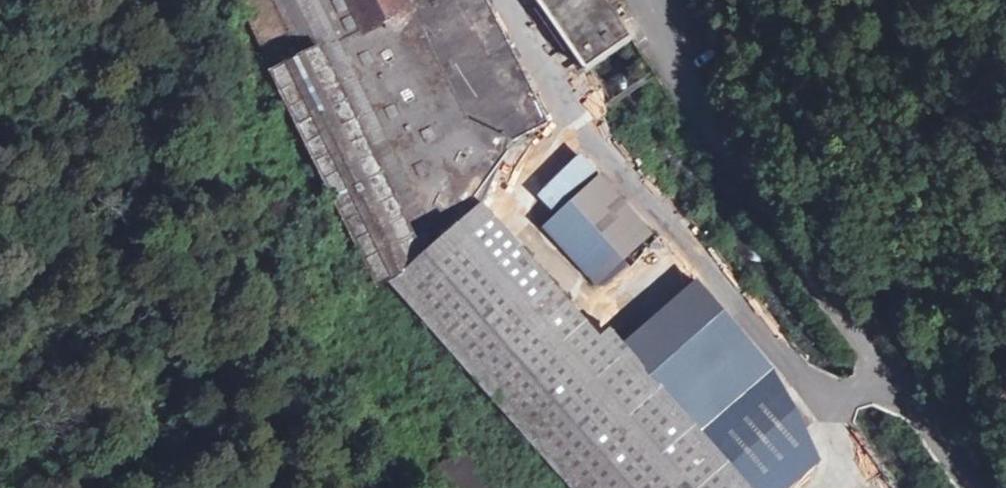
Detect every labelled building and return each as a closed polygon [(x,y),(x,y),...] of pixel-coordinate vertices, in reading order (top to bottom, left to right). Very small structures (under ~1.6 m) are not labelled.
[(296,54),(268,71),(378,291),(389,289),(481,204),(513,139),(544,121),(485,0),(262,0),(296,54)] [(585,71),(628,37),(604,4),(610,0),(532,0),(585,71)] [(636,367),(705,446),(731,439),(773,404),(774,376),(693,282),(637,220),(577,162),(533,217),(610,284),(621,274),(674,327),(695,324),(728,360),(707,378),(668,338),(638,365),(636,367)] [(616,342),(613,345),(539,267),(481,204),(389,289),(476,391),(564,487),(744,487),(705,446),(636,367),(638,365),(616,342)] [(560,249),(539,267),(613,345),(616,342),(632,327),(560,249)] [(489,447),(506,434),(490,415),(475,427),(489,447)] [(812,487),(855,487),(861,484),(822,429),(787,455),(812,487)] [(434,487),(474,487),(440,447),(418,468),(434,487)]
